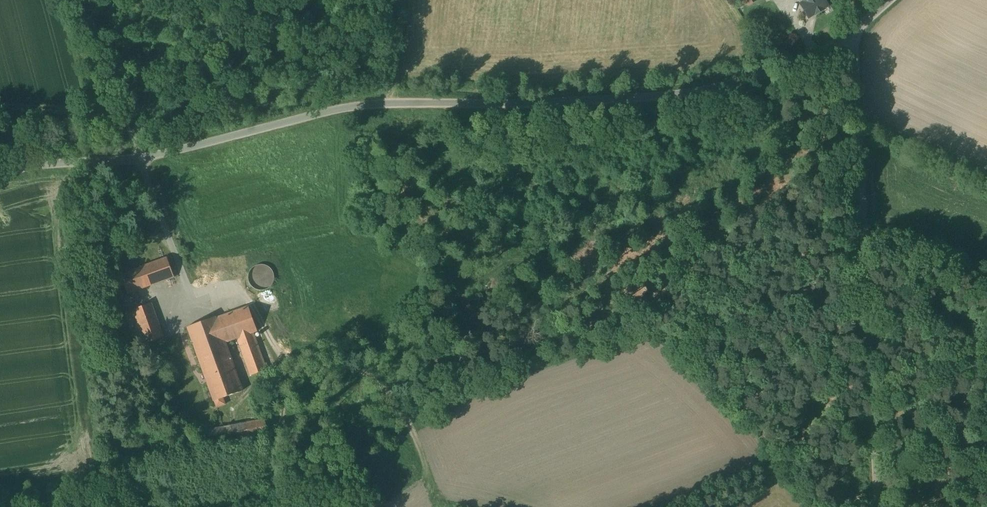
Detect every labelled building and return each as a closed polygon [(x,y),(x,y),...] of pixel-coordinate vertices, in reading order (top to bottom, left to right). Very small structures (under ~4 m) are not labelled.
[(808,16),(825,6),(821,0),(799,0),(808,16)] [(166,258),(119,273),(125,292),(172,278),(166,258)] [(251,281),(253,285),(256,288),(261,290),(265,290),(270,289),(273,287),(276,284),(278,279),(278,275),(276,271),(274,267),(270,265),(266,263),(262,263),(258,265),(254,267),(251,271),(250,276),(251,281)] [(151,303),(121,314),(133,349),(164,338),(151,303)] [(212,320),(186,328),(215,410),(227,406),(225,399),(243,394),(239,379),(226,347),(238,342),(250,375),(268,370),(246,309),(212,320)] [(263,418),(208,429),(211,445),(266,435),(263,418)]
